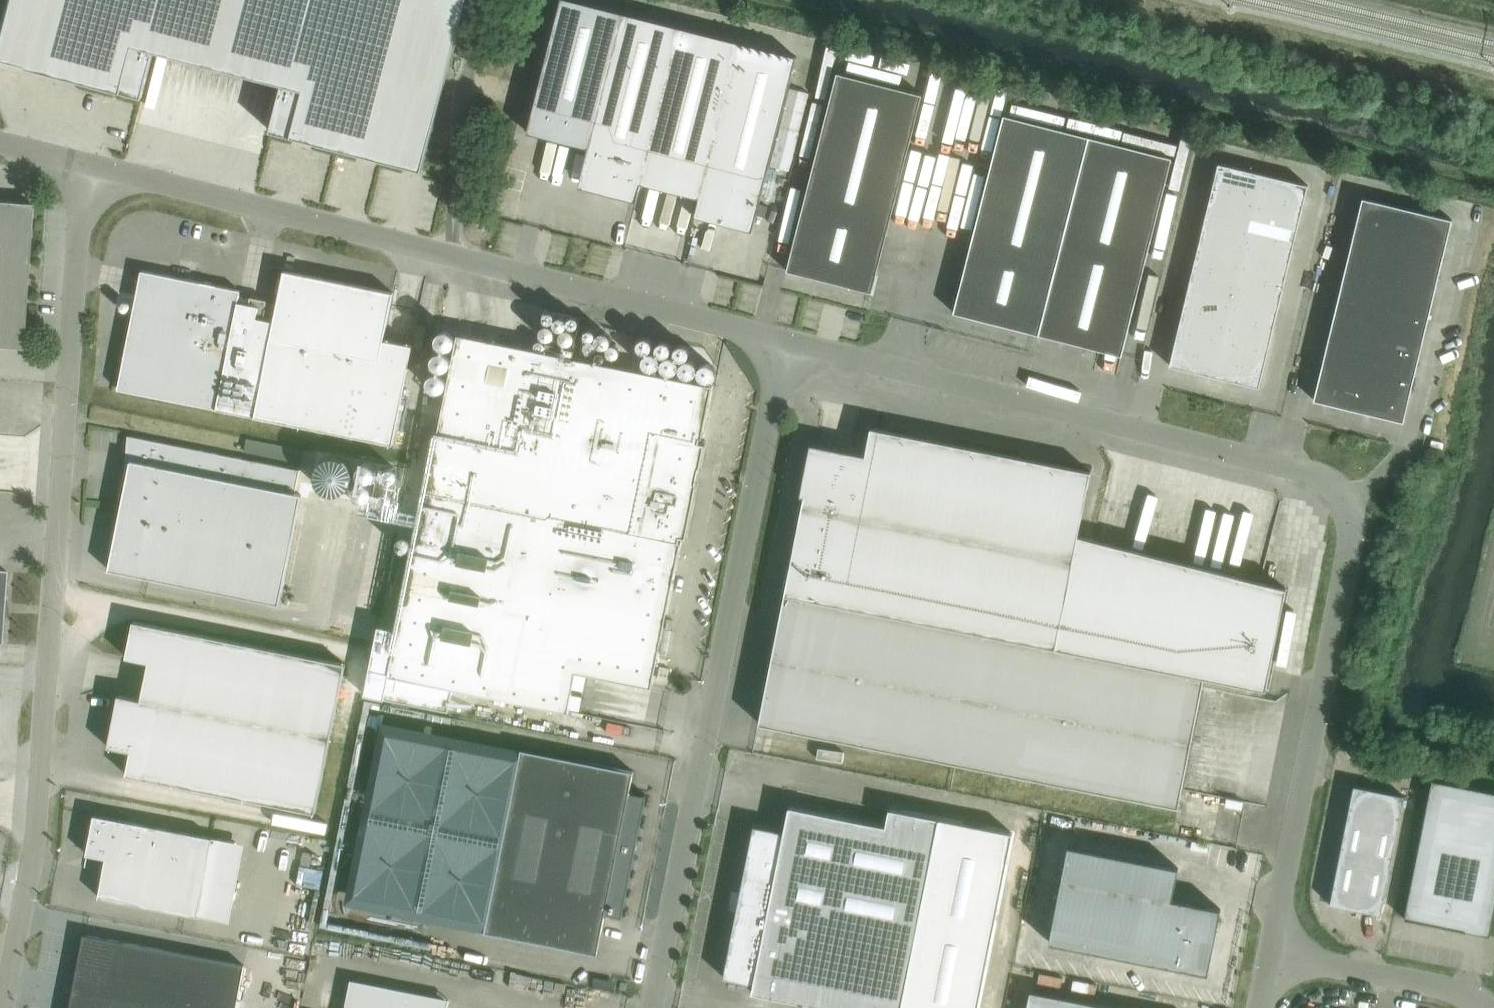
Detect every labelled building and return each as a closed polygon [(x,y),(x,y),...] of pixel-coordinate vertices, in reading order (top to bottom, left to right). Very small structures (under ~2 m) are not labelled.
[(0,20),(0,60),(143,98),(155,51),(219,68),(236,0),(5,0),(0,20)] [(219,68),(282,84),(270,131),(422,170),(466,0),(236,0),(219,68)] [(527,133),(588,148),(579,186),(636,201),(641,183),(700,198),(695,216),(752,231),(797,57),(623,13),(573,0),(561,0),(527,133)] [(881,83),(918,92),(921,81),(884,72),(881,83)] [(837,73),(787,270),(787,271),(872,292),(922,94),(837,73)] [(954,313),(1039,334),(1122,355),(1172,158),(1004,115),(954,313)] [(1214,184),(1259,194),(1263,174),(1219,163),(1214,184)] [(1263,174),(1259,194),(1303,205),(1308,185),(1263,174)] [(1209,204),(1254,215),(1259,194),(1214,184),(1209,204)] [(1259,194),(1254,215),(1298,226),(1303,205),(1259,194)] [(1358,218),(1402,229),(1407,209),(1362,198),(1358,218)] [(27,275),(32,203),(0,201),(0,274),(27,275)] [(1204,224),(1249,235),(1254,215),(1209,204),(1204,224)] [(1407,209),(1402,229),(1447,239),(1452,219),(1407,209)] [(1254,215),(1249,235),(1293,246),(1298,226),(1254,215)] [(1353,239),(1397,249),(1402,229),(1358,218),(1353,239)] [(1199,245),(1244,255),(1249,235),(1204,224),(1199,245)] [(1402,229),(1397,249),(1442,260),(1447,239),(1402,229)] [(1249,235),(1244,255),(1289,266),(1293,246),(1249,235)] [(1348,259),(1393,269),(1397,249),(1353,239),(1348,259)] [(1194,265),(1239,276),(1244,255),(1199,245),(1194,265)] [(1397,249),(1393,269),(1437,280),(1442,260),(1397,249)] [(1244,255),(1239,276),(1284,286),(1289,266),(1244,255)] [(1343,279),(1388,290),(1393,269),(1348,259),(1343,279)] [(1189,285),(1234,296),(1239,276),(1194,265),(1189,285)] [(1393,269),(1388,290),(1433,300),(1437,280),(1393,269)] [(118,389),(216,409),(392,445),(412,345),(384,339),(393,292),(284,270),(277,304),(267,302),(267,300),(250,296),(250,299),(239,297),(240,290),(216,286),(216,285),(201,282),(141,271),(118,389)] [(22,348),(27,275),(0,274),(0,347),(22,348)] [(1239,276),(1234,296),(1279,307),(1284,286),(1239,276)] [(1338,299),(1383,310),(1388,290),(1343,279),(1338,299)] [(1184,306),(1229,316),(1234,296),(1189,285),(1184,306)] [(1388,290),(1383,310),(1428,320),(1433,300),(1388,290)] [(1234,296),(1229,316),(1274,327),(1279,307),(1234,296)] [(1333,320),(1378,330),(1383,310),(1338,299),(1333,320)] [(1179,326),(1202,332),(1224,337),(1229,316),(1184,306),(1179,326)] [(1383,310),(1378,330),(1423,341),(1428,320),(1383,310)] [(1224,337),(1246,342),(1269,347),(1274,327),(1229,316),(1224,337)] [(1328,340),(1373,350),(1378,330),(1333,320),(1328,340)] [(1170,366),(1193,372),(1202,332),(1179,326),(1170,366)] [(1378,330),(1373,350),(1418,361),(1423,341),(1378,330)] [(1202,332),(1193,372),(1214,377),(1224,337),(1202,332)] [(458,334),(426,490),(679,541),(680,537),(686,538),(697,483),(696,483),(698,469),(700,469),(705,444),(699,442),(700,438),(702,438),(712,386),(458,334)] [(1224,337),(1214,377),(1236,382),(1246,342),(1224,337)] [(1323,360),(1346,366),(1368,371),(1373,350),(1328,340),(1323,360)] [(1246,342),(1236,382),(1259,387),(1269,347),(1246,342)] [(1368,371),(1390,376),(1413,381),(1418,361),(1373,350),(1368,371)] [(1314,400),(1337,406),(1346,366),(1323,360),(1314,400)] [(1337,406),(1359,411),(1368,371),(1346,366),(1337,406)] [(1359,411),(1381,416),(1390,376),(1368,371),(1359,411)] [(1390,376),(1381,416),(1403,422),(1413,381),(1390,376)] [(785,594),(1204,677),(1266,690),(1286,588),(1078,535),(1091,472),(871,428),(866,455),(854,453),(811,444),(801,495),(805,496),(785,594)] [(125,473),(117,530),(109,570),(279,604),(302,495),(295,493),(300,470),(128,435),(126,461),(131,462),(128,474),(125,473)] [(681,541),(679,541),(426,490),(389,675),(568,711),(576,671),(652,686),(681,541)] [(1204,677),(785,594),(759,723),(1178,807),(1204,677)] [(131,751),(126,775),(315,813),(345,663),(134,621),(126,657),(196,671),(188,709),(118,695),(108,747),(131,751)] [(1344,733),(1342,740),(1342,741),(1348,742),(1349,742),(1351,735),(1350,734),(1344,733)] [(521,749),(485,931),(597,954),(605,913),(622,917),(647,795),(630,792),(634,771),(521,749)] [(1405,918),(1404,919),(1408,919),(1408,920),(1467,932),(1467,931),(1490,936),(1493,914),(1493,792),(1432,780),(1405,918)] [(1330,905),(1381,915),(1405,796),(1354,785),(1330,905)] [(831,1007),(978,1007),(1013,833),(890,808),(886,826),(789,806),(784,832),(780,831),(754,826),(752,834),(754,835),(742,892),(729,899),(738,912),(727,969),(726,969),(724,977),(750,982),(754,983),(752,992),(831,1007)] [(87,854),(106,858),(99,897),(198,916),(213,837),(94,815),(87,854)] [(1210,932),(1212,933),(1216,914),(1220,915),(1221,909),(1172,899),(1178,868),(1068,846),(1049,942),(1194,971),(1195,967),(1205,969),(1209,948),(1207,947),(1210,932)] [(72,996),(133,1007),(236,1007),(244,965),(84,934),(72,996)] [(1031,991),(1027,1007),(1114,1007),(1031,991)] [(72,996),(70,1007),(133,1007),(72,996)]
